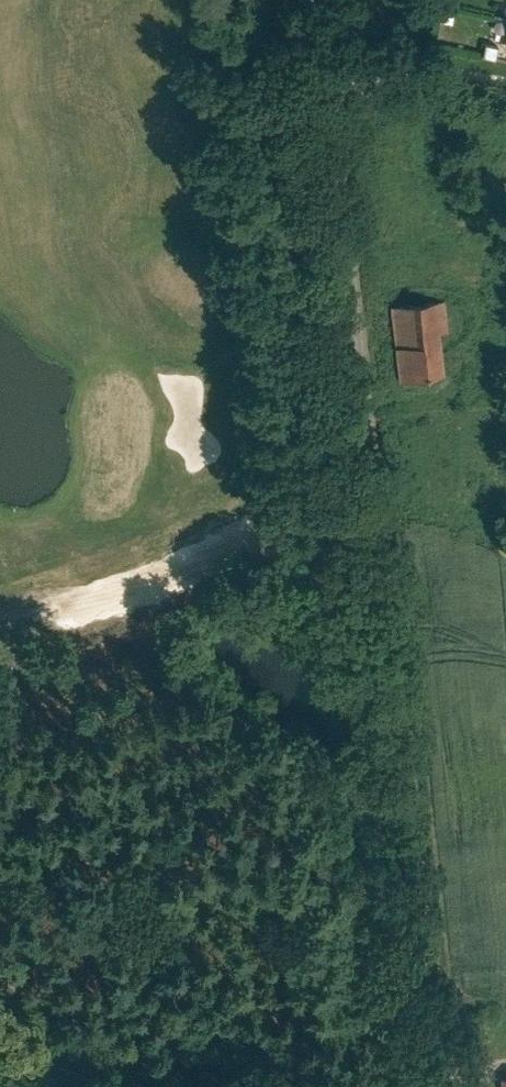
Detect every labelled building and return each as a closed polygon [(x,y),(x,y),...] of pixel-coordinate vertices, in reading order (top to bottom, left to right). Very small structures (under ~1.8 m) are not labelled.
[(444,301),(391,305),(397,379),(444,376),(441,331),(447,331),(444,301)] [(495,1067),(496,1086),(505,1086),(505,1067),(495,1067)]
